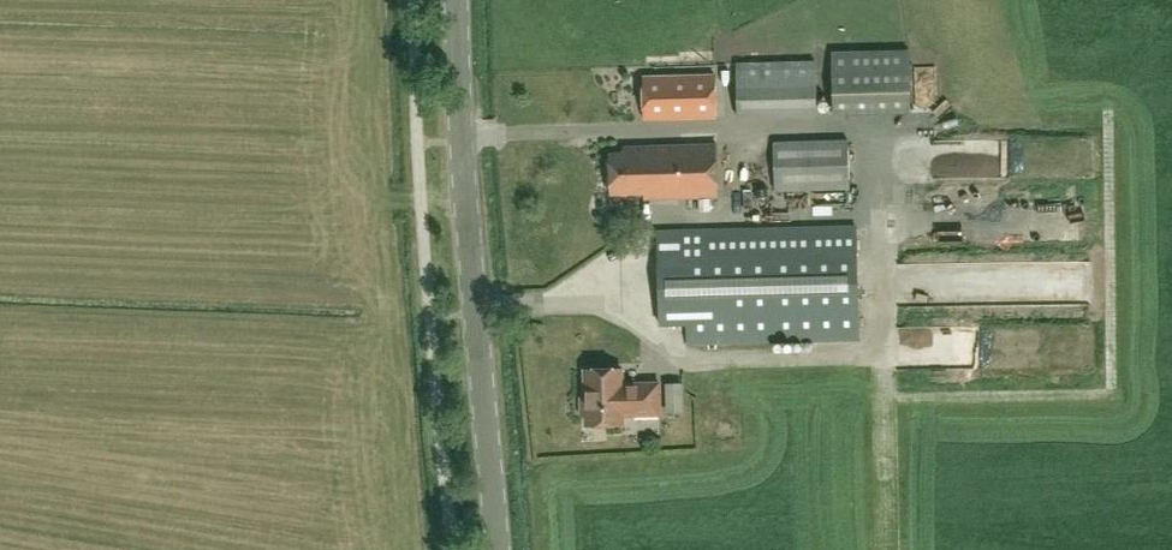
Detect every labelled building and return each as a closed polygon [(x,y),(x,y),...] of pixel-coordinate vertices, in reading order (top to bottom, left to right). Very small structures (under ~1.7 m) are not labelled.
[(909,51),(833,52),(834,114),(911,112),(909,51)] [(736,54),(737,116),(777,115),(776,53),(736,54)] [(715,74),(643,76),(644,119),(716,116),(715,74)] [(941,171),(1063,169),(1063,150),(1037,150),(1037,144),(1007,145),(1006,138),(992,138),(992,143),(941,144),(941,171)] [(774,141),(775,190),(849,188),(848,140),(774,141)] [(644,199),(718,196),(716,143),(623,146),(623,152),(609,153),(611,194),(643,193),(644,199)] [(857,225),(684,229),(656,230),(659,325),(686,325),(687,343),(859,339),(857,225)] [(921,324),(921,359),(985,359),(985,324),(921,324)] [(585,369),(586,413),(586,424),(623,423),(622,414),(659,413),(658,382),(630,383),(630,386),(622,387),(621,368),(585,369)] [(670,373),(669,405),(685,405),(686,373),(670,373)]
